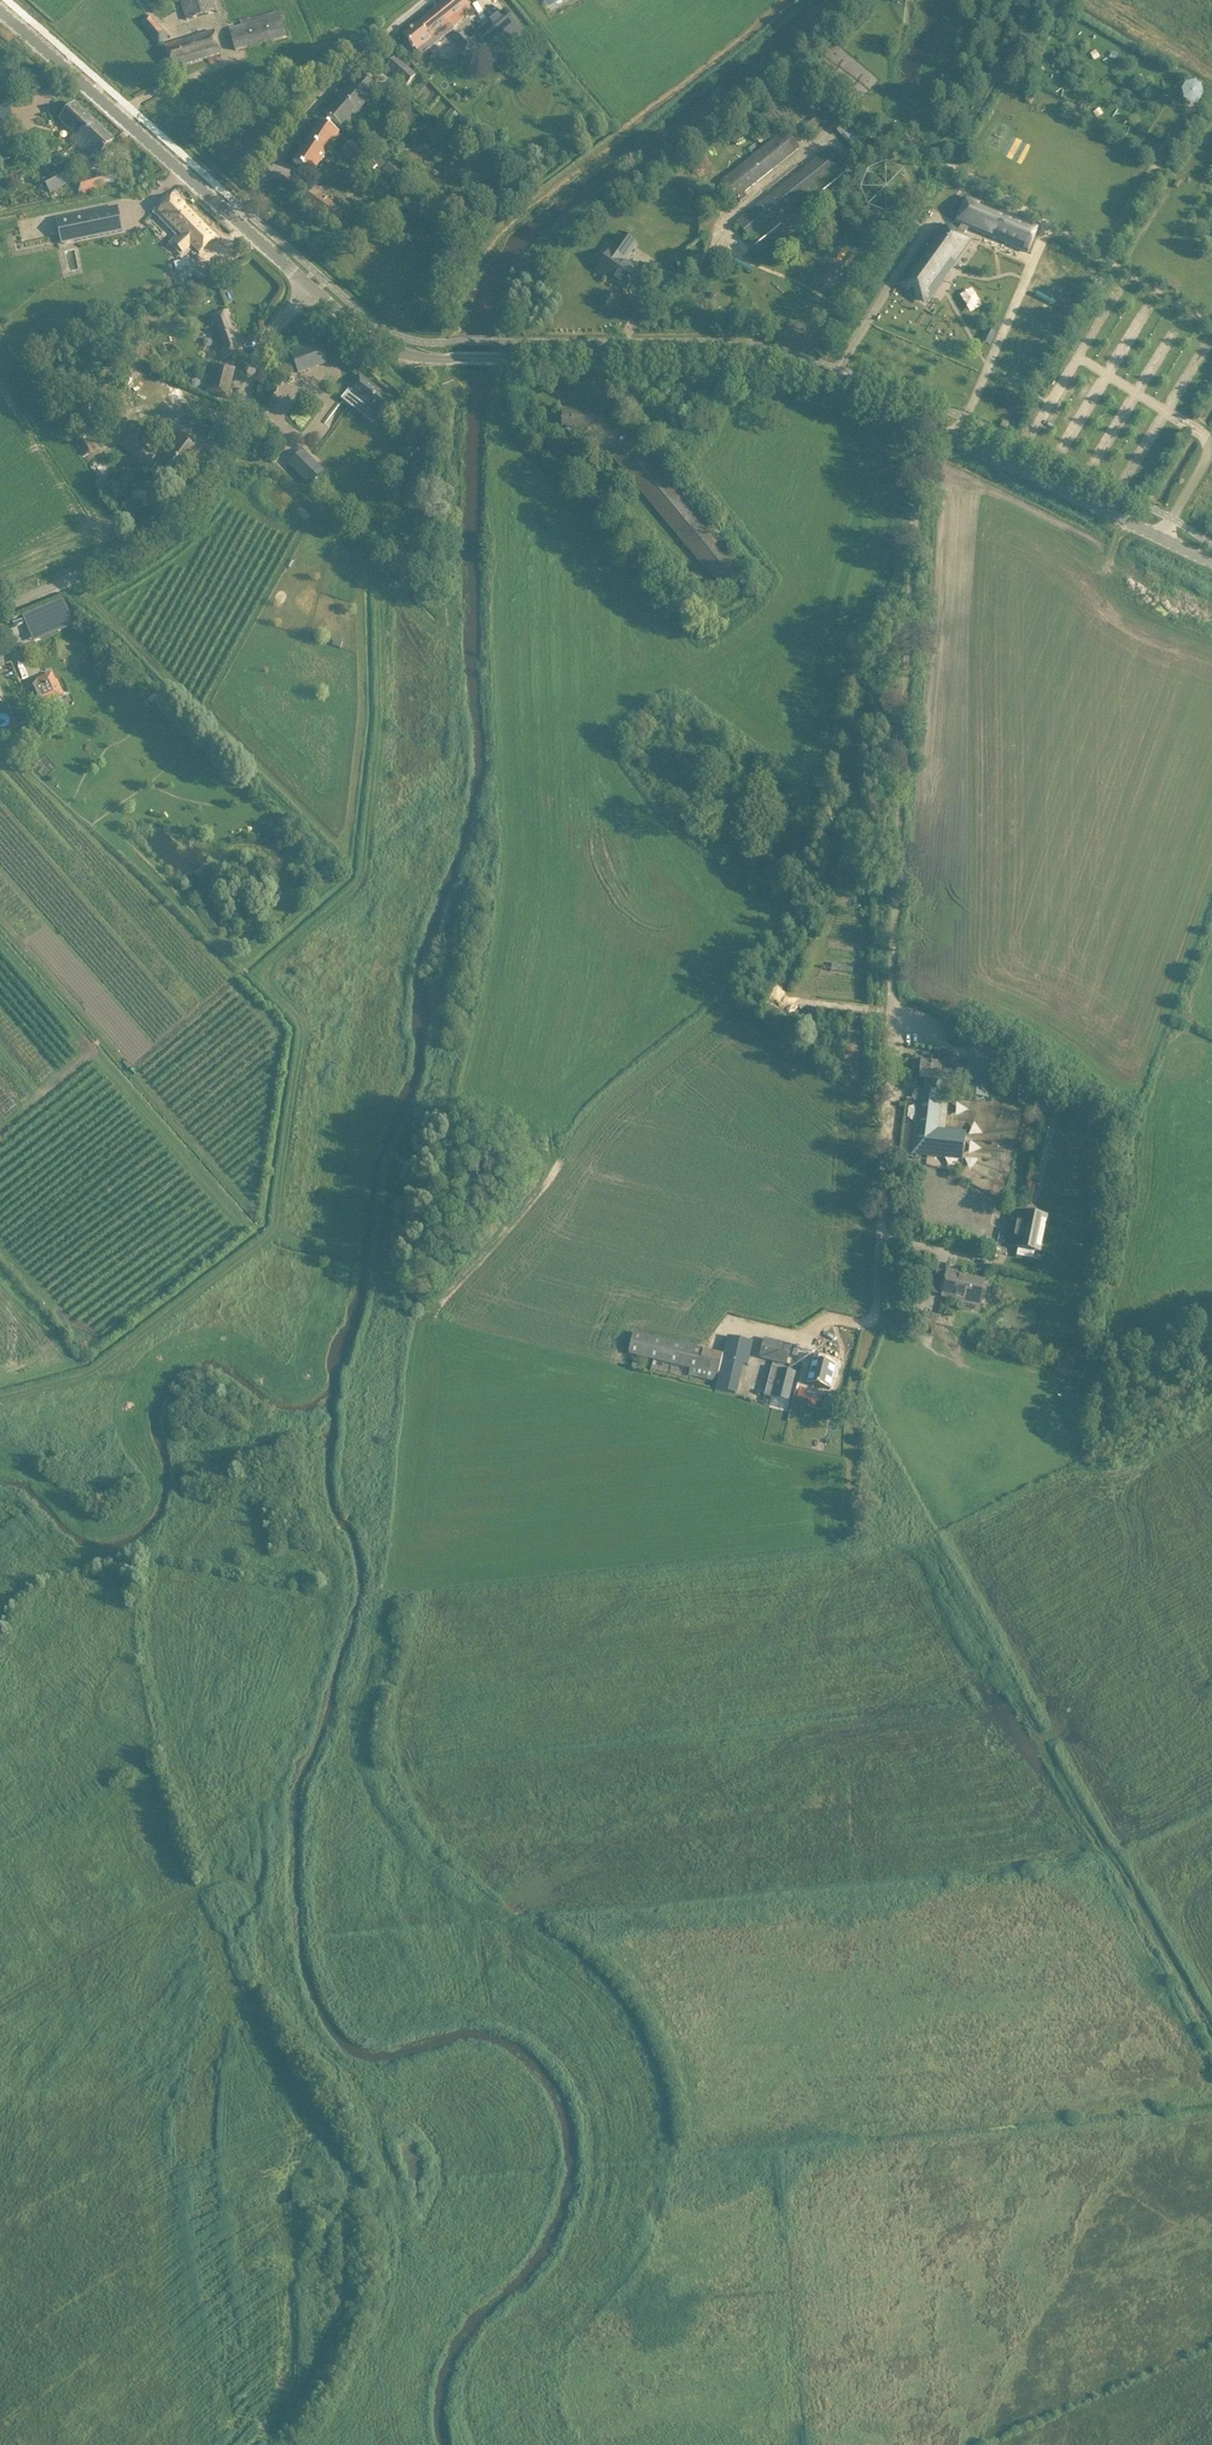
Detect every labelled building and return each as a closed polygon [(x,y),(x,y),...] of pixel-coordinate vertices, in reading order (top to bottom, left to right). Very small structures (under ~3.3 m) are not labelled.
[(187,20),(216,11),(213,0),(181,0),(187,20)] [(411,44),(418,53),(433,41),(429,37),(447,22),(452,28),(473,11),(464,0),(448,0),(404,35),(411,44)] [(506,10),(476,35),(495,58),(525,33),(506,10)] [(240,21),(242,27),(230,30),(236,51),(287,38),(279,11),(240,21)] [(168,37),(149,16),(141,23),(152,36),(151,37),(158,45),(168,37)] [(214,31),(165,46),(172,69),(222,54),(214,31)] [(464,32),(456,39),(464,49),(472,42),(464,32)] [(878,72),(833,48),(818,77),(863,101),(878,72)] [(396,57),(386,69),(406,86),(416,75),(396,57)] [(326,114),(335,122),(343,130),(377,91),(360,75),(326,114)] [(1200,94),(1193,90),(1185,91),(1180,98),(1182,107),(1189,111),(1197,109),(1202,102),(1200,94)] [(811,114),(796,98),(782,111),(796,127),(811,114)] [(0,106),(0,137),(16,134),(9,104),(0,106)] [(75,104),(67,113),(60,120),(75,134),(70,140),(75,144),(95,123),(75,104)] [(313,175),(319,165),(339,133),(321,121),(294,163),(313,175)] [(95,123),(75,144),(91,160),(96,154),(99,158),(107,150),(115,141),(95,123)] [(734,199),(737,196),(741,201),(747,197),(743,191),(799,146),(784,128),(719,182),(734,199)] [(857,132),(846,142),(851,147),(862,137),(857,132)] [(364,134),(358,142),(369,151),(375,144),(364,134)] [(352,142),(343,151),(369,176),(378,166),(352,142)] [(831,147),(737,222),(751,239),(753,240),(778,220),(787,231),(801,219),(794,209),(846,167),(831,147)] [(402,189),(411,180),(404,173),(392,161),(383,170),(402,189)] [(70,170),(46,182),(52,194),(76,181),(70,170)] [(118,170),(75,183),(79,196),(99,190),(99,189),(121,182),(118,170)] [(419,186),(414,193),(431,207),(436,200),(419,186)] [(315,190),(305,203),(330,222),(340,209),(315,190)] [(175,197),(159,213),(183,237),(180,241),(188,249),(192,246),(200,254),(216,239),(175,197)] [(965,197),(955,222),(962,226),(957,233),(962,236),(969,228),(1028,253),(1039,228),(1002,212),(1000,217),(982,209),(984,205),(965,197)] [(122,231),(120,222),(105,225),(103,211),(58,220),(61,235),(75,232),(77,241),(122,231)] [(920,265),(906,285),(923,297),(937,278),(943,282),(969,245),(971,243),(962,236),(957,233),(948,226),(940,237),(940,238),(934,234),(914,261),(920,265)] [(798,237),(802,243),(809,238),(804,232),(798,237)] [(624,261),(635,245),(623,235),(599,269),(626,288),(638,272),(624,261)] [(1173,280),(1169,285),(1177,290),(1180,284),(1173,280)] [(968,312),(980,307),(972,287),(960,292),(968,312)] [(229,312),(217,315),(211,317),(214,326),(212,326),(223,360),(233,357),(244,353),(237,332),(236,332),(229,312)] [(321,344),(292,355),(299,373),(327,363),(321,344)] [(206,393),(216,396),(227,399),(235,369),(223,366),(214,363),(206,393)] [(350,390),(345,395),(356,404),(355,405),(369,416),(375,408),(384,414),(392,404),(376,391),(378,389),(359,375),(348,389),(350,390)] [(563,410),(563,422),(563,429),(594,429),(595,411),(563,410)] [(131,433),(119,444),(146,468),(157,456),(131,433)] [(154,473),(162,479),(171,487),(201,449),(182,434),(163,459),(164,460),(154,473)] [(723,591),(737,579),(742,585),(751,579),(746,572),(636,439),(613,457),(723,591)] [(303,450),(289,465),(310,486),(325,472),(303,450)] [(282,490),(275,496),(277,499),(275,501),(291,516),(299,508),(282,490)] [(614,495),(618,500),(625,495),(621,490),(614,495)] [(654,570),(662,579),(670,572),(662,563),(654,570)] [(58,602),(62,610),(70,606),(66,598),(58,602)] [(39,680),(24,687),(34,711),(50,704),(63,698),(63,697),(64,696),(58,682),(56,683),(52,674),(39,680)] [(943,1080),(940,1079),(942,1063),(922,1061),(920,1078),(926,1079),(925,1090),(919,1090),(912,1155),(963,1161),(966,1131),(946,1129),(949,1100),(957,1101),(958,1093),(942,1091),(943,1080)] [(991,1064),(967,1062),(964,1098),(988,1100),(991,1064)] [(1012,1083),(1010,1098),(1023,1100),(1025,1093),(1017,1087),(1017,1085),(1015,1085),(1015,1083),(1012,1083)] [(1071,1093),(1065,1109),(1072,1111),(1078,1096),(1071,1093)] [(1011,1237),(1009,1247),(1019,1249),(1017,1256),(1033,1260),(1035,1253),(1042,1217),(1016,1212),(1014,1222),(1017,1222),(1014,1238),(1011,1237)] [(948,1272),(942,1296),(954,1299),(960,1300),(958,1308),(980,1313),(983,1301),(980,1301),(984,1282),(956,1276),(957,1274),(948,1272)] [(922,1313),(921,1322),(920,1329),(935,1331),(936,1323),(937,1315),(922,1313)] [(723,1353),(634,1332),(630,1354),(696,1370),(695,1377),(715,1382),(717,1375),(718,1375),(723,1353)] [(754,1341),(743,1339),(727,1335),(723,1353),(718,1375),(715,1389),(736,1394),(743,1362),(749,1363),(754,1341)] [(763,1339),(759,1357),(785,1363),(789,1345),(763,1339)] [(808,1358),(802,1383),(816,1386),(816,1388),(817,1390),(822,1391),(823,1389),(823,1388),(830,1389),(832,1379),(829,1378),(832,1364),(808,1358)] [(765,1396),(788,1402),(795,1373),(772,1367),(765,1396)] [(790,1410),(791,1410),(785,1436),(795,1438),(801,1413),(804,1403),(803,1402),(804,1398),(799,1397),(801,1387),(796,1386),(793,1400),(792,1400),(790,1410)]
